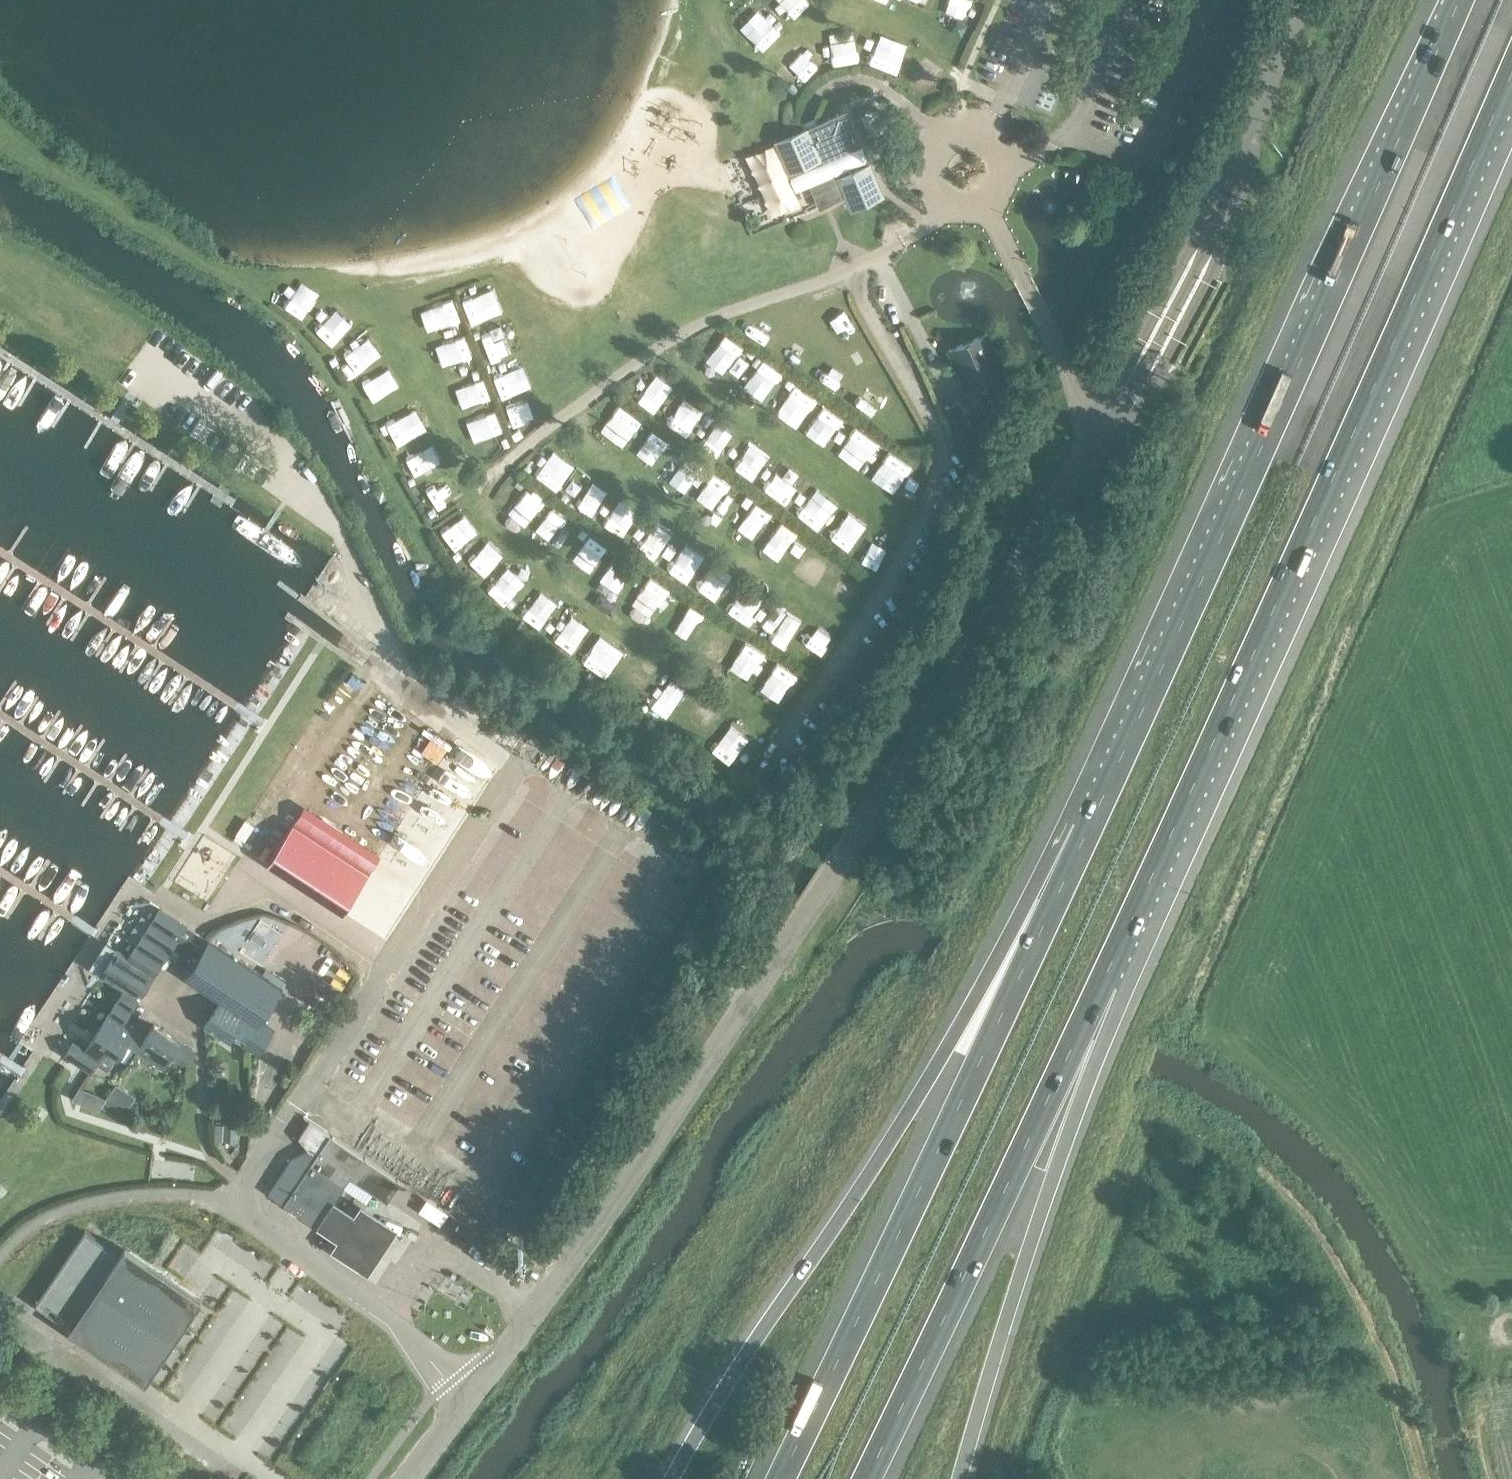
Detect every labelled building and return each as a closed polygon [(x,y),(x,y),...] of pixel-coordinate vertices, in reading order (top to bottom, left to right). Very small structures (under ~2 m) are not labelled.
[(789,15),(804,0),(775,0),(789,15)] [(744,26),(762,44),(780,26),(762,8),(744,26)] [(819,40),(824,63),(853,57),(849,34),(819,40)] [(897,66),(901,41),(871,36),(867,61),(897,66)] [(926,95),(943,76),(924,59),(907,78),(926,95)] [(798,86),(814,69),(804,60),(788,78),(798,86)] [(846,113),(805,131),(778,142),(794,181),(782,187),(794,215),(844,193),(850,206),(884,192),(871,162),(867,163),(866,161),(845,168),(836,148),(857,140),(846,113)] [(295,314),(306,296),(283,283),(273,301),(295,314)] [(318,303),(300,320),(321,343),(339,325),(318,303)] [(740,369),(754,345),(734,333),(720,357),(740,369)] [(1003,369),(987,333),(948,350),(964,387),(1003,369)] [(334,355),(347,372),(364,359),(350,342),(334,355)] [(763,352),(744,376),(770,396),(788,371),(763,352)] [(838,387),(853,367),(835,353),(819,373),(838,387)] [(374,365),(353,380),(368,401),(389,386),(374,365)] [(652,374),(639,397),(660,408),(672,386),(652,374)] [(779,403),(801,418),(819,392),(797,377),(779,403)] [(885,421),(901,404),(881,386),(865,403),(885,421)] [(619,401),(609,426),(634,436),(644,411),(619,401)] [(947,405),(957,429),(968,424),(958,401),(947,405)] [(674,421),(694,431),(703,414),(683,404),(674,421)] [(831,404),(822,420),(841,430),(849,414),(831,404)] [(389,445),(417,431),(406,409),(377,423),(389,445)] [(708,439),(724,454),(745,430),(729,415),(708,439)] [(844,450),(865,464),(882,440),(862,425),(844,450)] [(666,429),(650,447),(665,460),(681,441),(666,429)] [(753,437),(735,463),(754,475),(771,450),(753,437)] [(533,473),(553,484),(568,458),(549,446),(533,473)] [(409,480),(431,468),(419,447),(398,458),(409,480)] [(677,469),(695,482),(708,463),(690,450),(677,469)] [(893,450),(881,470),(901,482),(913,462),(893,450)] [(721,468),(710,486),(731,500),(742,482),(721,468)] [(790,501),(802,481),(783,470),(771,490),(790,501)] [(433,512),(461,494),(450,477),(422,496),(433,512)] [(818,479),(794,504),(814,522),(837,496),(818,479)] [(530,482),(510,511),(529,525),(549,496),(530,482)] [(592,483),(581,503),(597,513),(609,493),(592,483)] [(755,528),(772,505),(754,492),(737,515),(755,528)] [(629,533),(642,516),(625,503),(612,521),(629,533)] [(575,540),(585,518),(556,505),(546,527),(575,540)] [(852,551),(873,523),(855,509),(834,537),(852,551)] [(453,554),(472,542),(453,514),(444,519),(449,526),(439,532),(453,554)] [(660,556),(676,532),(658,520),(642,544),(660,556)] [(784,521),(777,535),(798,545),(805,531),(784,521)] [(595,525),(582,540),(599,556),(612,541),(595,525)] [(874,531),(862,559),(883,567),(895,539),(874,531)] [(473,554),(474,555),(466,563),(480,579),(504,558),(487,540),(473,554)] [(679,545),(666,562),(690,581),(703,564),(679,545)] [(728,601),(736,578),(714,571),(706,594),(728,601)] [(504,575),(491,592),(511,607),(524,590),(504,575)] [(645,600),(671,607),(678,582),(652,575),(645,600)] [(735,610),(758,623),(770,603),(747,590),(735,610)] [(536,600),(531,597),(522,615),(540,625),(553,599),(540,592),(536,600)] [(696,624),(708,608),(694,598),(682,614),(696,624)] [(569,607),(551,633),(568,646),(587,620),(569,607)] [(769,635),(782,644),(794,627),(781,618),(769,635)] [(812,665),(827,647),(807,630),(792,648),(812,665)] [(623,670),(631,661),(619,652),(625,643),(610,632),(590,659),(605,671),(612,662),(623,670)] [(736,667),(754,678),(771,651),(753,640),(736,667)] [(765,687),(783,701),(802,677),(784,663),(765,687)] [(663,683),(651,702),(670,714),(682,694),(663,683)] [(709,744),(724,758),(748,732),(732,718),(709,744)] [(450,777),(455,767),(435,757),(430,767),(450,777)] [(294,823),(268,863),(343,912),(369,872),(294,823)] [(214,884),(234,856),(205,837),(178,875),(198,889),(205,878),(214,884)] [(73,1040),(64,1054),(91,1070),(106,1047),(118,1054),(126,1042),(137,1049),(145,1035),(124,1022),(167,955),(175,960),(177,957),(184,961),(196,944),(197,942),(191,938),(196,930),(186,925),(160,907),(128,957),(115,948),(99,974),(123,989),(86,1048),(73,1040)] [(278,928),(276,920),(263,924),(261,915),(242,921),(247,938),(261,934),(261,933),(278,928)] [(258,1024),(245,1044),(259,1053),(275,1029),(262,1020),(283,987),(208,939),(184,976),(220,1000),(221,999),(258,1024)] [(695,949),(702,954),(709,944),(702,939),(695,949)] [(221,999),(220,1000),(204,1025),(230,1043),(234,1037),(245,1044),(258,1024),(221,999)] [(145,1035),(137,1049),(162,1065),(170,1053),(184,1062),(193,1049),(153,1023),(145,1035)] [(117,1083),(102,1106),(116,1115),(131,1092),(117,1083)] [(107,1097),(80,1086),(72,1099),(99,1110),(107,1097)] [(235,1141),(236,1122),(217,1121),(216,1141),(235,1141)] [(317,1154),(284,1204),(316,1225),(334,1200),(335,1201),(343,1189),(351,1177),(373,1191),(388,1201),(394,1192),(401,1180),(309,1121),(303,1130),(299,1137),(308,1149),(317,1154)] [(292,1157),(268,1194),(284,1204),(317,1154),(308,1149),(292,1157)] [(367,1273),(397,1228),(360,1204),(354,1214),(335,1201),(334,1200),(316,1225),(337,1239),(330,1249),(367,1273)] [(72,1238),(26,1306),(117,1368),(126,1374),(136,1381),(186,1307),(178,1302),(113,1257),(108,1263),(72,1238)]
